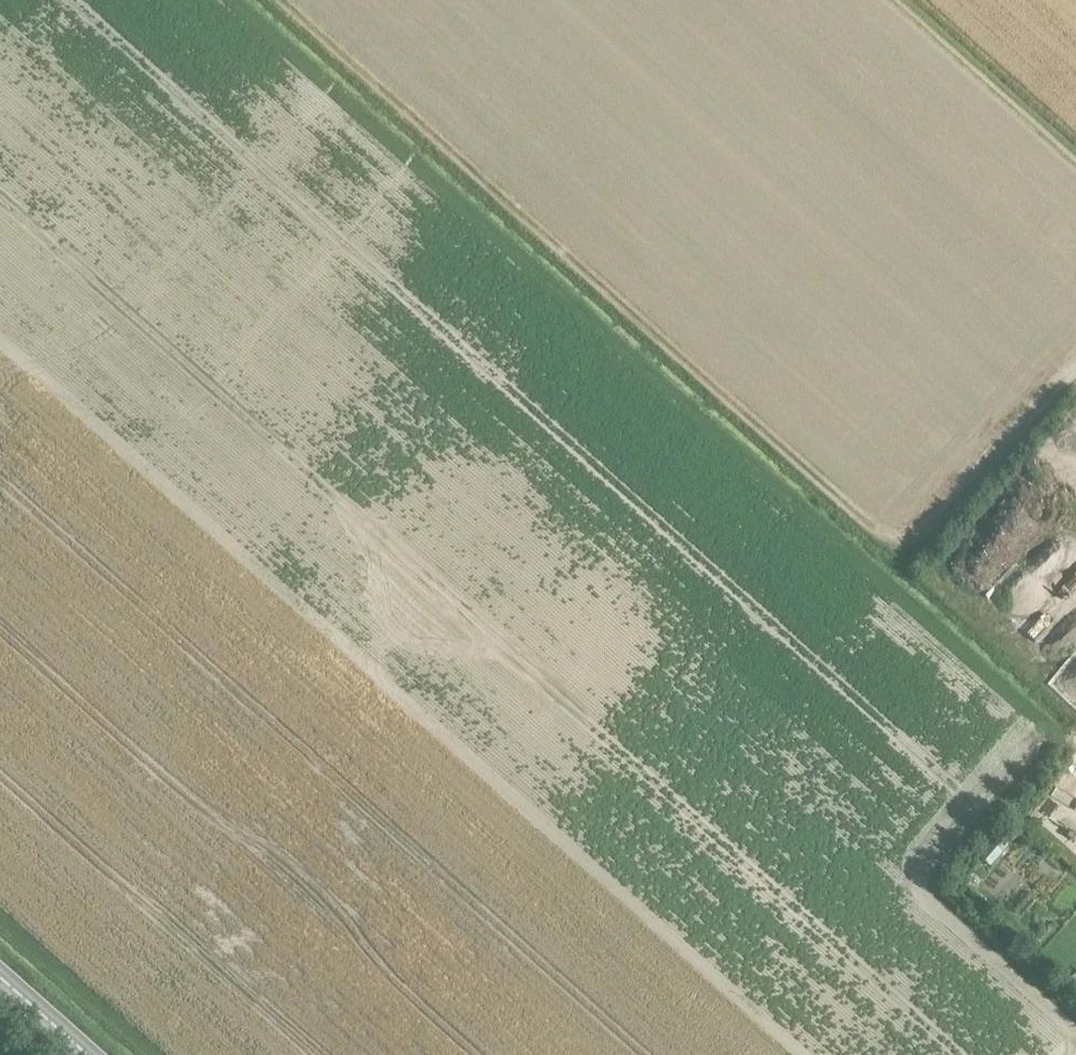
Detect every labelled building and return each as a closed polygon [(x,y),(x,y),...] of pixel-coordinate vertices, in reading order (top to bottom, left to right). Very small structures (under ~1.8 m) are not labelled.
[(1036,833),(1042,825),(1034,818),(1027,825),(1036,833)] [(1011,843),(1021,832),(1014,826),(1004,837),(1011,843)] [(991,867),(1007,847),(997,838),(980,858),(991,867)]
